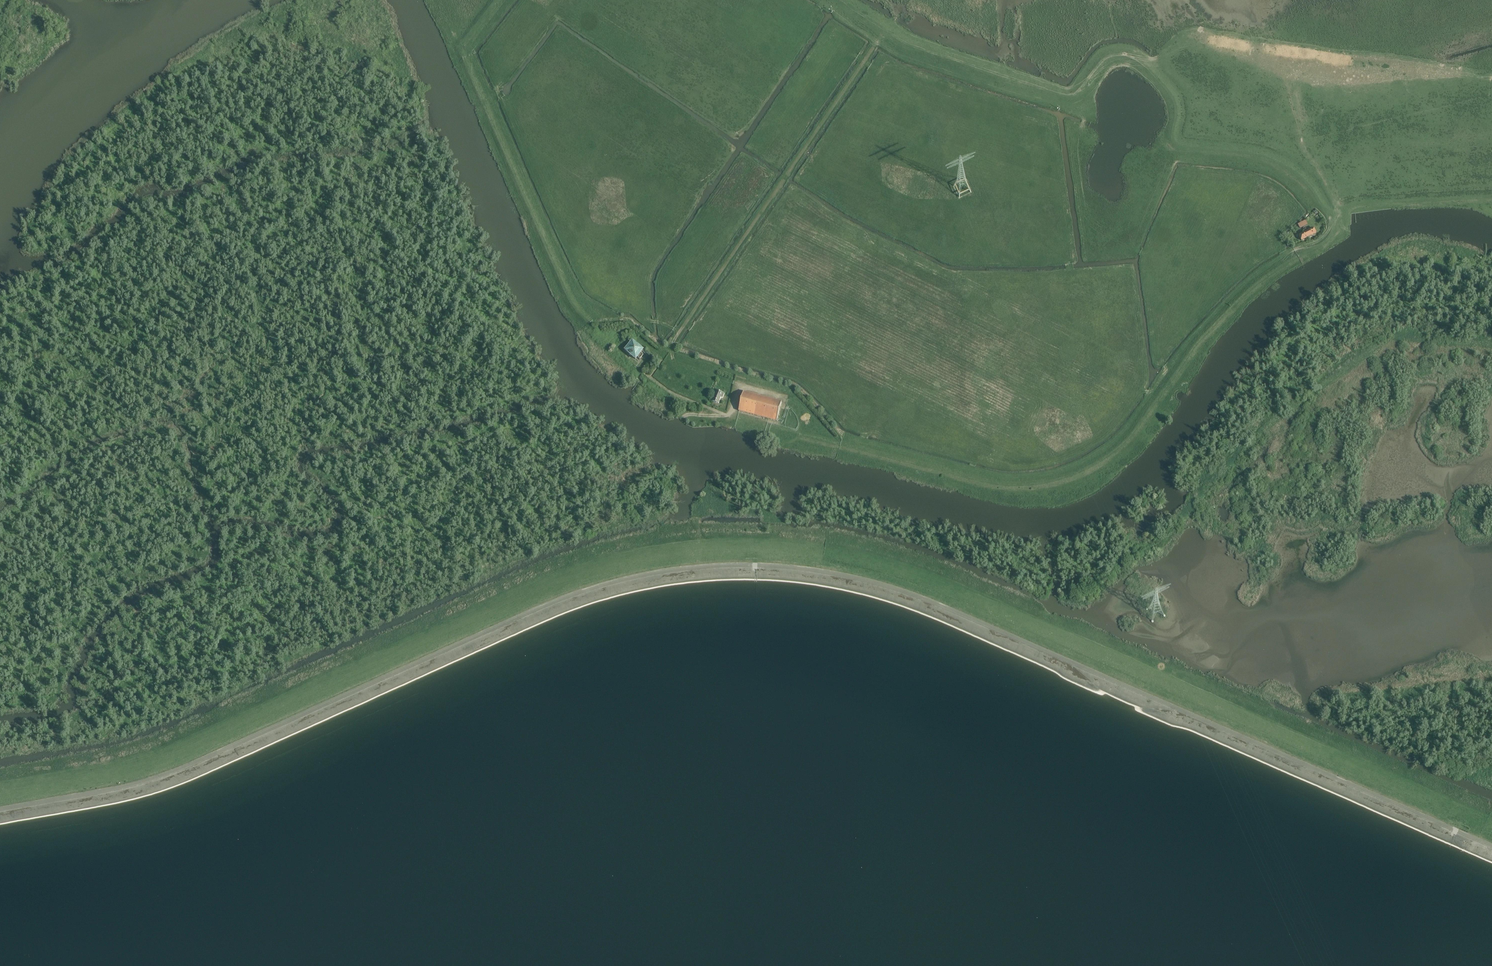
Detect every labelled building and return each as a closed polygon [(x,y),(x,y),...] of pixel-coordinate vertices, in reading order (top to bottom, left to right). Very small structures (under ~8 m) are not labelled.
[(1309,237),(1316,233),(1314,228),(1306,232),(1309,237)] [(1309,237),(1306,232),(1299,236),(1302,241),(1309,237)] [(637,357),(640,359),(643,356),(641,354),(644,351),(632,341),(625,350),(624,350),(625,351),(625,350),(635,359),(637,357)] [(713,401),(719,404),(721,397),(723,398),(725,394),(717,391),(713,401)] [(739,411),(777,421),(782,402),(744,392),(739,411)]
